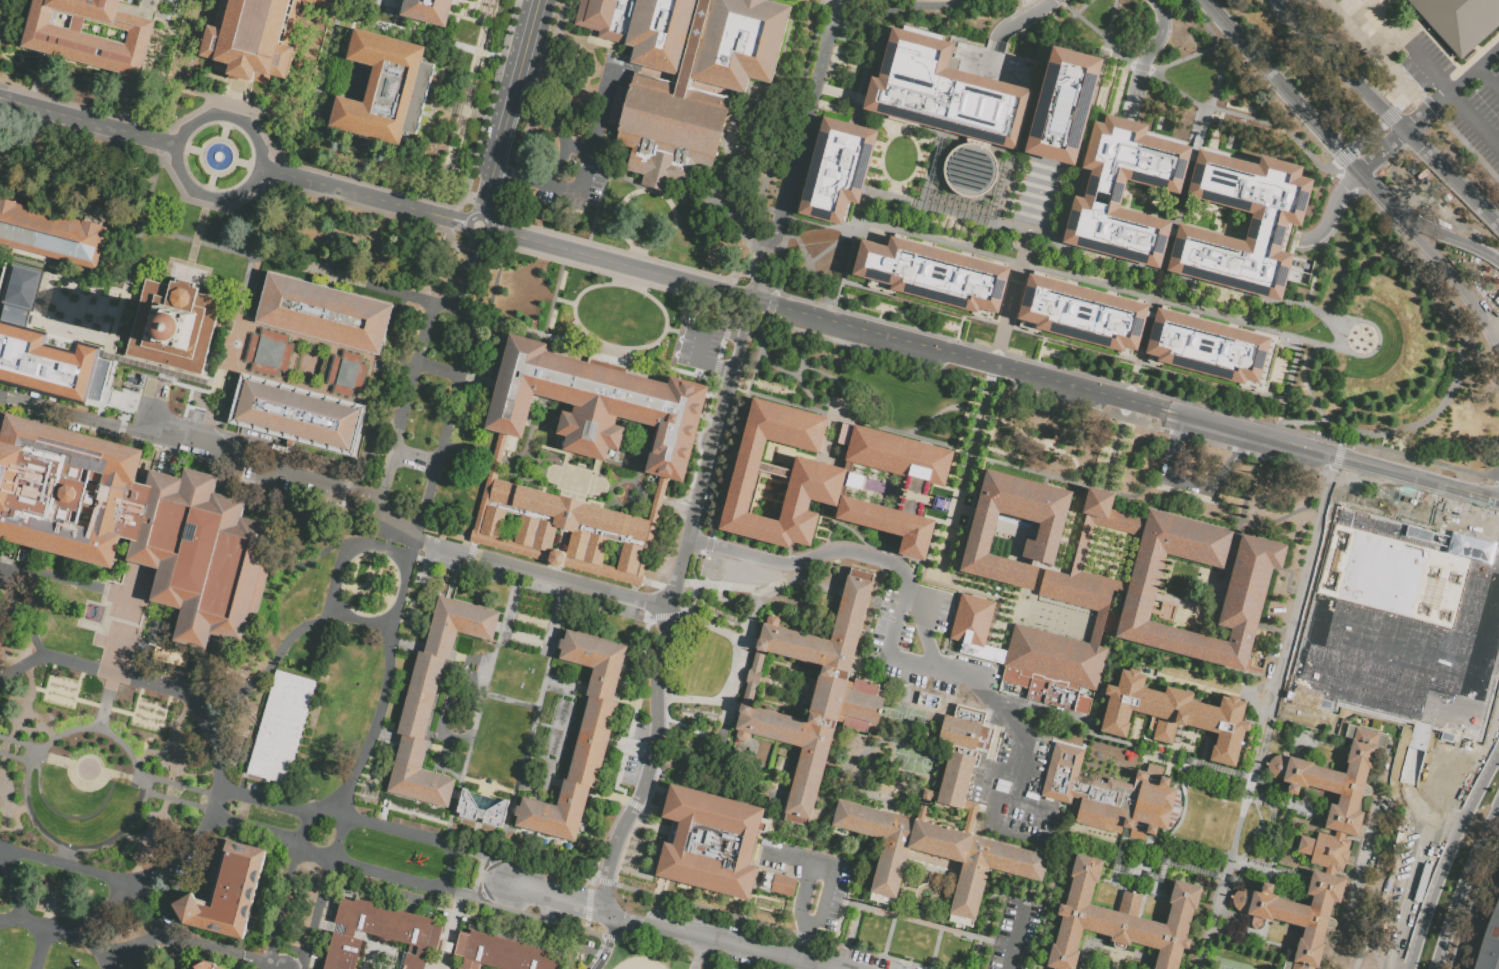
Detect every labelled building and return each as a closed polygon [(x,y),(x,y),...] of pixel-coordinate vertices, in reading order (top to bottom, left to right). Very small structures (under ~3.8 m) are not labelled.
[(23,48),(36,0),(130,0),(126,14),(156,22),(141,80),(23,48)] [(334,0),(335,0),(332,11),(302,3),(290,49),(294,50),(287,82),(272,78),(269,86),(254,82),(254,83),(235,82),(228,77),(228,75),(213,71),(215,62),(201,59),(209,26),(218,28),(225,0),(334,0)] [(449,0),(400,0),(396,15),(442,27),(449,0)] [(572,25),(578,0),(764,0),(764,1),(789,7),(769,84),(746,78),(742,93),(691,79),(688,87),(672,82),(674,74),(628,62),(632,48),(594,37),(595,31),(572,25)] [(1409,2),(1411,0),(1498,0),(1498,26),(1461,60),(1409,2)] [(936,131),(860,111),(869,78),(875,79),(889,29),(951,45),(944,70),(952,72),(936,131)] [(348,61),(357,30),(427,49),(422,64),(435,67),(417,137),(408,134),(406,138),(404,137),(401,148),(330,129),(338,98),(364,105),(373,68),(348,61)] [(1101,64),(1072,170),(1022,156),(1051,50),(1101,64)] [(628,146),(612,141),(615,130),(613,130),(615,125),(603,121),(613,84),(625,87),(626,83),(627,83),(630,71),(727,97),(724,106),(728,108),(716,154),(712,153),(708,167),(691,163),(628,146)] [(969,142),(960,144),(952,149),(946,157),(943,166),(942,175),(945,184),(951,192),(959,197),(969,199),(978,198),(986,195),(993,189),(998,180),(999,171),(998,162),(994,154),(987,147),(988,144),(1014,151),(1029,93),(952,72),(936,131),(970,139),(969,142)] [(1156,270),(1061,244),(1073,200),(1082,202),(1089,174),(1079,171),(1093,123),(1101,125),(1104,116),(1147,128),(1145,137),(1191,150),(1178,197),(1124,183),(1116,212),(1168,226),(1156,270)] [(845,202),(838,227),(795,216),(821,117),(877,132),(857,205),(845,202)] [(628,146),(691,163),(684,186),(668,181),(665,191),(652,188),(637,184),(640,174),(622,169),(628,146)] [(1185,199),(1198,152),(1257,168),(1259,159),(1302,170),(1299,179),(1312,182),(1300,230),(1286,226),(1278,254),(1292,258),(1280,304),(1165,273),(1178,227),(1244,245),(1251,217),(1185,199)] [(97,271),(0,245),(0,202),(107,232),(97,271)] [(888,292),(889,288),(849,277),(859,241),(885,248),(888,238),(1008,270),(996,317),(976,312),(975,316),(888,292)] [(83,400),(0,378),(0,295),(9,261),(37,269),(22,325),(97,345),(83,400)] [(267,270),(390,303),(377,353),(254,320),(267,270)] [(143,279),(167,285),(168,281),(173,282),(174,277),(184,279),(194,282),(193,288),(196,289),(195,294),(219,300),(199,375),(123,354),(143,279)] [(1035,327),(1015,322),(1027,277),(1148,308),(1135,355),(1122,352),(1121,356),(1033,332),(1035,327)] [(1144,357),(1156,311),(1269,341),(1257,387),(1244,383),(1243,388),(1156,364),(1157,360),(1144,357)] [(258,335),(260,328),(286,335),(284,343),(291,345),(284,370),(277,368),(275,375),(250,369),(252,361),(244,359),(251,334),(258,335)] [(509,332),(546,342),(544,350),(532,393),(521,438),(514,436),(497,432),(483,428),(509,332)] [(340,357),(342,350),(360,355),(358,362),(366,364),(359,390),(351,388),(349,395),(331,390),(333,383),(325,381),(332,355),(340,357)] [(532,393),(544,350),(606,367),(668,383),(656,426),(615,415),(613,423),(622,426),(617,447),(608,445),(605,458),(561,448),(564,434),(554,432),(560,408),(571,412),(573,404),(532,393)] [(241,374),(363,406),(350,455),(228,422),(241,374)] [(669,377),(705,386),(681,479),(668,476),(655,472),(645,470),(656,426),(668,383),(669,377)] [(753,392),(829,412),(819,451),(768,438),(749,507),(778,515),(795,452),(846,466),(836,502),(810,495),(807,508),(818,511),(810,543),(792,538),(790,545),(718,526),(753,392)] [(110,567),(0,539),(0,432),(5,412),(141,447),(132,483),(144,486),(150,487),(136,539),(131,538),(118,535),(110,567)] [(846,457),(909,474),(901,506),(843,491),(836,515),(905,533),(900,550),(927,557),(938,516),(923,512),(926,500),(935,502),(934,505),(947,508),(950,495),(939,492),(938,494),(928,492),(931,480),(946,484),(956,447),(855,421),(855,424),(843,421),(838,441),(849,444),(846,457)] [(497,432),(514,436),(504,472),(558,486),(566,460),(593,467),(586,494),(645,511),(655,472),(668,476),(639,586),(468,540),(471,531),(497,432)] [(150,487),(144,486),(148,469),(179,477),(182,466),(218,475),(214,492),(245,499),(241,516),(272,524),(266,549),(272,551),(267,570),(253,626),(245,624),(240,642),(213,635),(209,651),(170,642),(178,610),(148,602),(156,568),(141,564),(125,560),(131,538),(136,539),(150,487)] [(1042,575),(1068,582),(1092,493),(1118,500),(1114,516),(1146,524),(1149,514),(1234,537),(1224,576),(1168,561),(1151,626),(1231,647),(1234,633),(1220,630),(1244,539),(1291,551),(1285,574),(1277,572),(1249,677),(1115,642),(1141,545),(1098,534),(1086,580),(1114,587),(1096,653),(1104,655),(1091,706),(1086,722),(1024,706),(1027,695),(999,688),(1014,632),(1086,651),(1094,617),(1034,601),(1037,593),(963,574),(989,474),(1075,496),(1056,569),(1023,560),(1027,543),(1037,546),(1042,528),(1003,518),(992,558),(1043,571),(1042,575)] [(1333,505),(1498,549),(1498,666),(1479,742),(1337,704),(1335,713),(1281,699),(1333,505)] [(850,574),(879,581),(851,687),(883,698),(876,723),(842,715),(814,820),(787,813),(804,746),(737,729),(744,705),(813,723),(827,668),(757,650),(764,625),(832,642),(850,574)] [(498,612),(491,641),(456,631),(449,660),(445,659),(424,739),(429,740),(421,768),(457,777),(449,807),(387,791),(402,734),(396,733),(418,652),(424,653),(439,596),(498,612)] [(962,601),(996,610),(984,656),(950,647),(962,601)] [(563,640),(566,630),(626,646),(613,695),(612,701),(618,703),(595,790),(589,788),(587,793),(574,843),(514,827),(516,817),(513,816),(516,806),(519,806),(521,796),(555,805),(562,778),(566,779),(588,697),(585,696),(592,668),(558,659),(561,649),(557,649),(560,640),(563,640)] [(166,649),(192,656),(188,668),(163,661),(166,649)] [(276,670),(316,682),(286,786),(249,776),(276,670)] [(1099,739),(1109,702),(1105,701),(1107,692),(1117,695),(1122,676),(1129,678),(1130,675),(1140,678),(1139,681),(1146,683),(1143,695),(1164,700),(1166,693),(1194,701),(1192,707),(1218,714),(1221,703),(1229,705),(1229,702),(1240,705),(1239,707),(1246,709),(1241,728),(1249,730),(1251,733),(1250,736),(1246,739),(1245,738),(1235,774),(1210,767),(1213,753),(1215,754),(1219,741),(1185,732),(1184,735),(1176,732),(1171,750),(1153,745),(1159,725),(1131,717),(1127,730),(1129,731),(1125,746),(1099,739)] [(955,721),(958,708),(988,716),(984,729),(996,732),(989,757),(978,753),(965,803),(980,807),(971,839),(1049,860),(1042,884),(990,871),(973,931),(949,924),(965,863),(911,849),(895,909),(870,903),(886,843),(833,829),(840,803),(917,824),(926,793),(940,797),(954,747),(940,743),(946,719),(955,721)] [(1344,737),(1348,724),(1357,727),(1359,725),(1378,731),(1377,732),(1387,735),(1384,751),(1375,749),(1369,770),(1368,770),(1364,785),(1369,787),(1371,791),(1368,796),(1361,795),(1359,801),(1357,810),(1363,812),(1356,836),(1324,827),(1330,803),(1337,805),(1339,794),(1307,786),(1307,787),(1301,786),(1299,795),(1287,792),(1289,784),(1277,782),(1271,777),(1267,767),(1268,764),(1269,761),(1272,757),(1278,755),(1283,755),(1289,757),(1297,758),(1298,754),(1301,752),(1305,751),(1309,754),(1309,762),(1313,763),(1313,765),(1345,774),(1348,763),(1346,762),(1347,760),(1348,756),(1351,742),(1350,739),(1344,737)] [(1041,799),(1056,745),(1086,753),(1079,779),(1107,787),(1108,782),(1134,789),(1138,773),(1147,776),(1149,767),(1164,771),(1162,780),(1170,782),(1168,790),(1178,792),(1167,833),(1158,830),(1155,838),(1147,836),(1144,844),(1130,840),(1132,832),(1123,829),(1121,837),(1075,825),(1081,803),(1073,800),(1071,808),(1041,799)] [(670,784),(763,809),(748,865),(757,867),(748,900),(655,875),(663,842),(672,844),(678,822),(661,817),(670,784)] [(456,811),(462,787),(508,800),(502,823),(497,826),(477,821),(458,816),(456,811)] [(1338,840),(1340,834),(1344,835),(1342,841),(1344,841),(1344,843),(1350,845),(1348,854),(1351,855),(1348,866),(1345,865),(1343,874),(1336,872),(1336,875),(1333,874),(1332,880),(1328,879),(1329,873),(1327,872),(1328,870),(1311,866),(1313,859),(1303,856),(1305,853),(1303,849),(1308,841),(1317,844),(1319,837),(1336,841),(1336,839),(1338,840)] [(225,849),(228,839),(266,849),(243,938),(184,922),(173,902),(193,891),(199,903),(213,907),(228,850),(225,849)] [(1184,948),(1179,968),(1154,968),(1159,948),(1131,941),(1130,945),(1119,942),(1110,940),(1112,935),(1083,928),(1078,949),(1080,950),(1075,968),(1055,968),(1046,966),(1053,941),(1055,942),(1063,915),(1058,914),(1061,902),(1065,903),(1072,877),(1069,876),(1076,851),(1105,859),(1099,884),(1096,883),(1091,903),(1119,911),(1125,889),(1143,894),(1138,915),(1165,923),(1170,904),(1168,903),(1175,878),(1204,886),(1197,910),(1195,910),(1187,937),(1192,938),(1189,949),(1184,948)] [(791,896),(795,878),(773,873),(769,890),(791,896)] [(1322,949),(1317,968),(1285,968),(1287,961),(1296,964),(1301,943),(1303,944),(1307,930),(1272,920),(1271,922),(1267,922),(1263,932),(1256,933),(1252,928),(1254,918),(1238,912),(1235,909),(1234,903),(1231,901),(1231,899),(1233,898),(1235,899),(1239,895),(1246,893),(1277,901),(1276,903),(1312,913),(1316,898),(1309,897),(1313,883),(1314,876),(1345,884),(1339,905),(1333,903),(1329,916),(1329,921),(1335,923),(1336,929),(1333,932),(1326,931),(1321,948),(1322,949)] [(1488,917),(1498,890),(1498,968),(1472,968),(1482,934),(1488,917)] [(427,946),(435,949),(441,926),(432,924),(433,918),(354,897),(353,900),(340,896),(333,922),(409,943),(406,953),(403,952),(398,968),(421,968),(427,946)] [(485,967),(493,968),(561,968),(565,953),(469,927),(468,932),(459,930),(453,954),(462,956),(459,966),(456,965),(455,968),(484,968),(485,967)] [(361,940),(334,933),(324,968),(353,968),(361,940)] [(215,967),(212,962),(203,961),(195,964),(194,968),(226,968),(215,967)]
